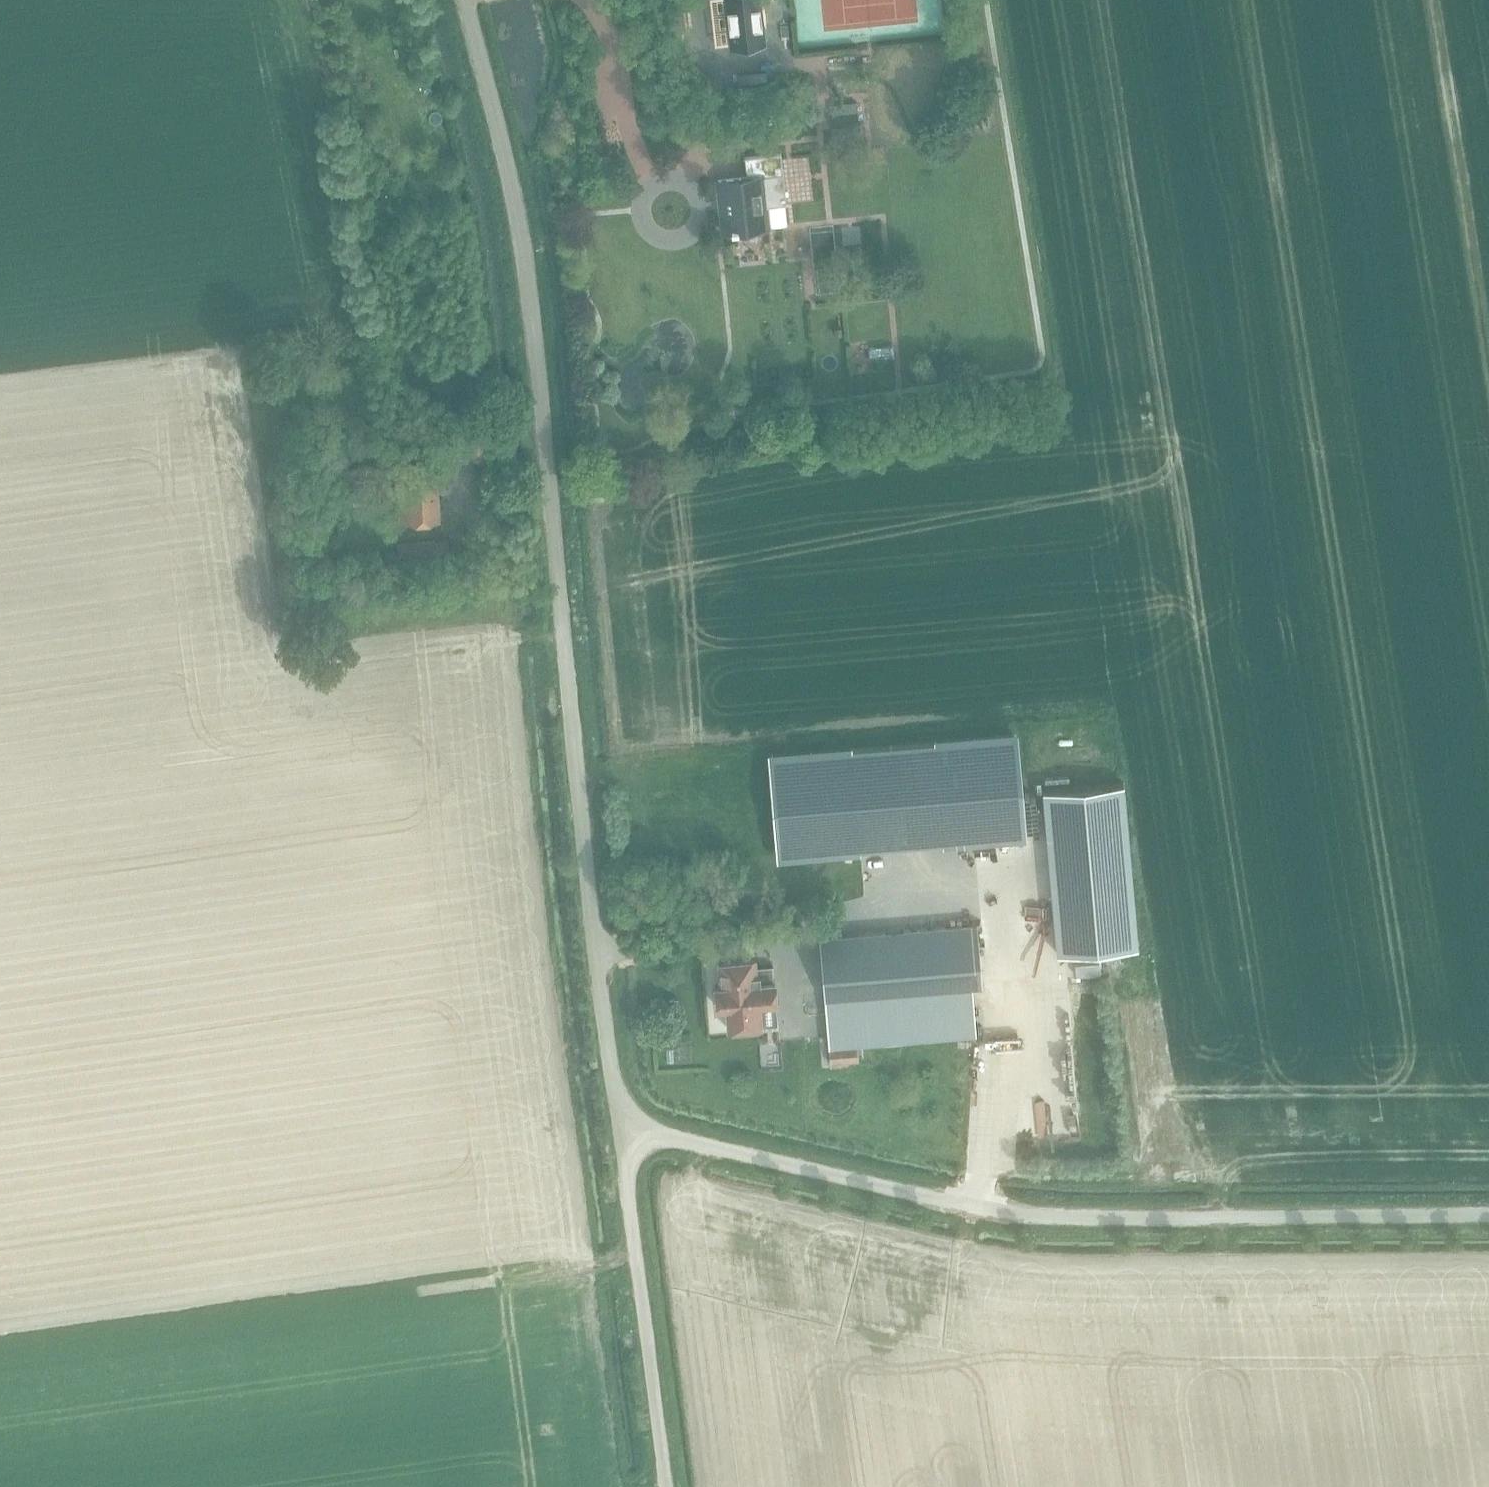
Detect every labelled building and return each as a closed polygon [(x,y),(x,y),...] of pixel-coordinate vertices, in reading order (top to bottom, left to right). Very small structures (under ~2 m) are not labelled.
[(758,0),(727,0),(732,45),(763,41),(758,0)] [(825,10),(862,9),(862,0),(825,0),(825,10)] [(918,8),(917,0),(875,0),(876,11),(918,8)] [(831,116),(832,127),(859,124),(858,113),(831,116)] [(763,174),(784,172),(782,151),(745,155),(747,175),(719,178),(724,229),(768,225),(763,174)] [(398,466),(400,522),(439,520),(436,464),(398,466)] [(399,545),(401,563),(449,557),(447,540),(399,545)] [(771,755),(779,855),(1023,835),(1014,735),(771,755)] [(668,778),(690,776),(689,766),(667,769),(668,778)] [(1137,945),(1123,782),(1042,789),(1057,952),(1137,945)] [(1051,928),(1045,903),(1033,906),(1039,931),(1051,928)] [(854,1043),(863,1043),(894,1040),(976,1034),(972,985),(981,984),(977,923),(819,935),(828,1045),(854,1043)] [(715,988),(712,990),(713,999),(717,1002),(717,1005),(726,1005),(728,1028),(761,1025),(759,1001),(776,1000),(774,980),(773,980),(772,965),(756,966),(755,958),(718,961),(720,983),(715,984),(715,988)] [(894,1040),(863,1043),(864,1061),(895,1060),(894,1040)] [(854,1043),(828,1045),(829,1060),(855,1058),(854,1043)] [(1067,1122),(1063,1106),(1043,1111),(1047,1127),(1067,1122)]
